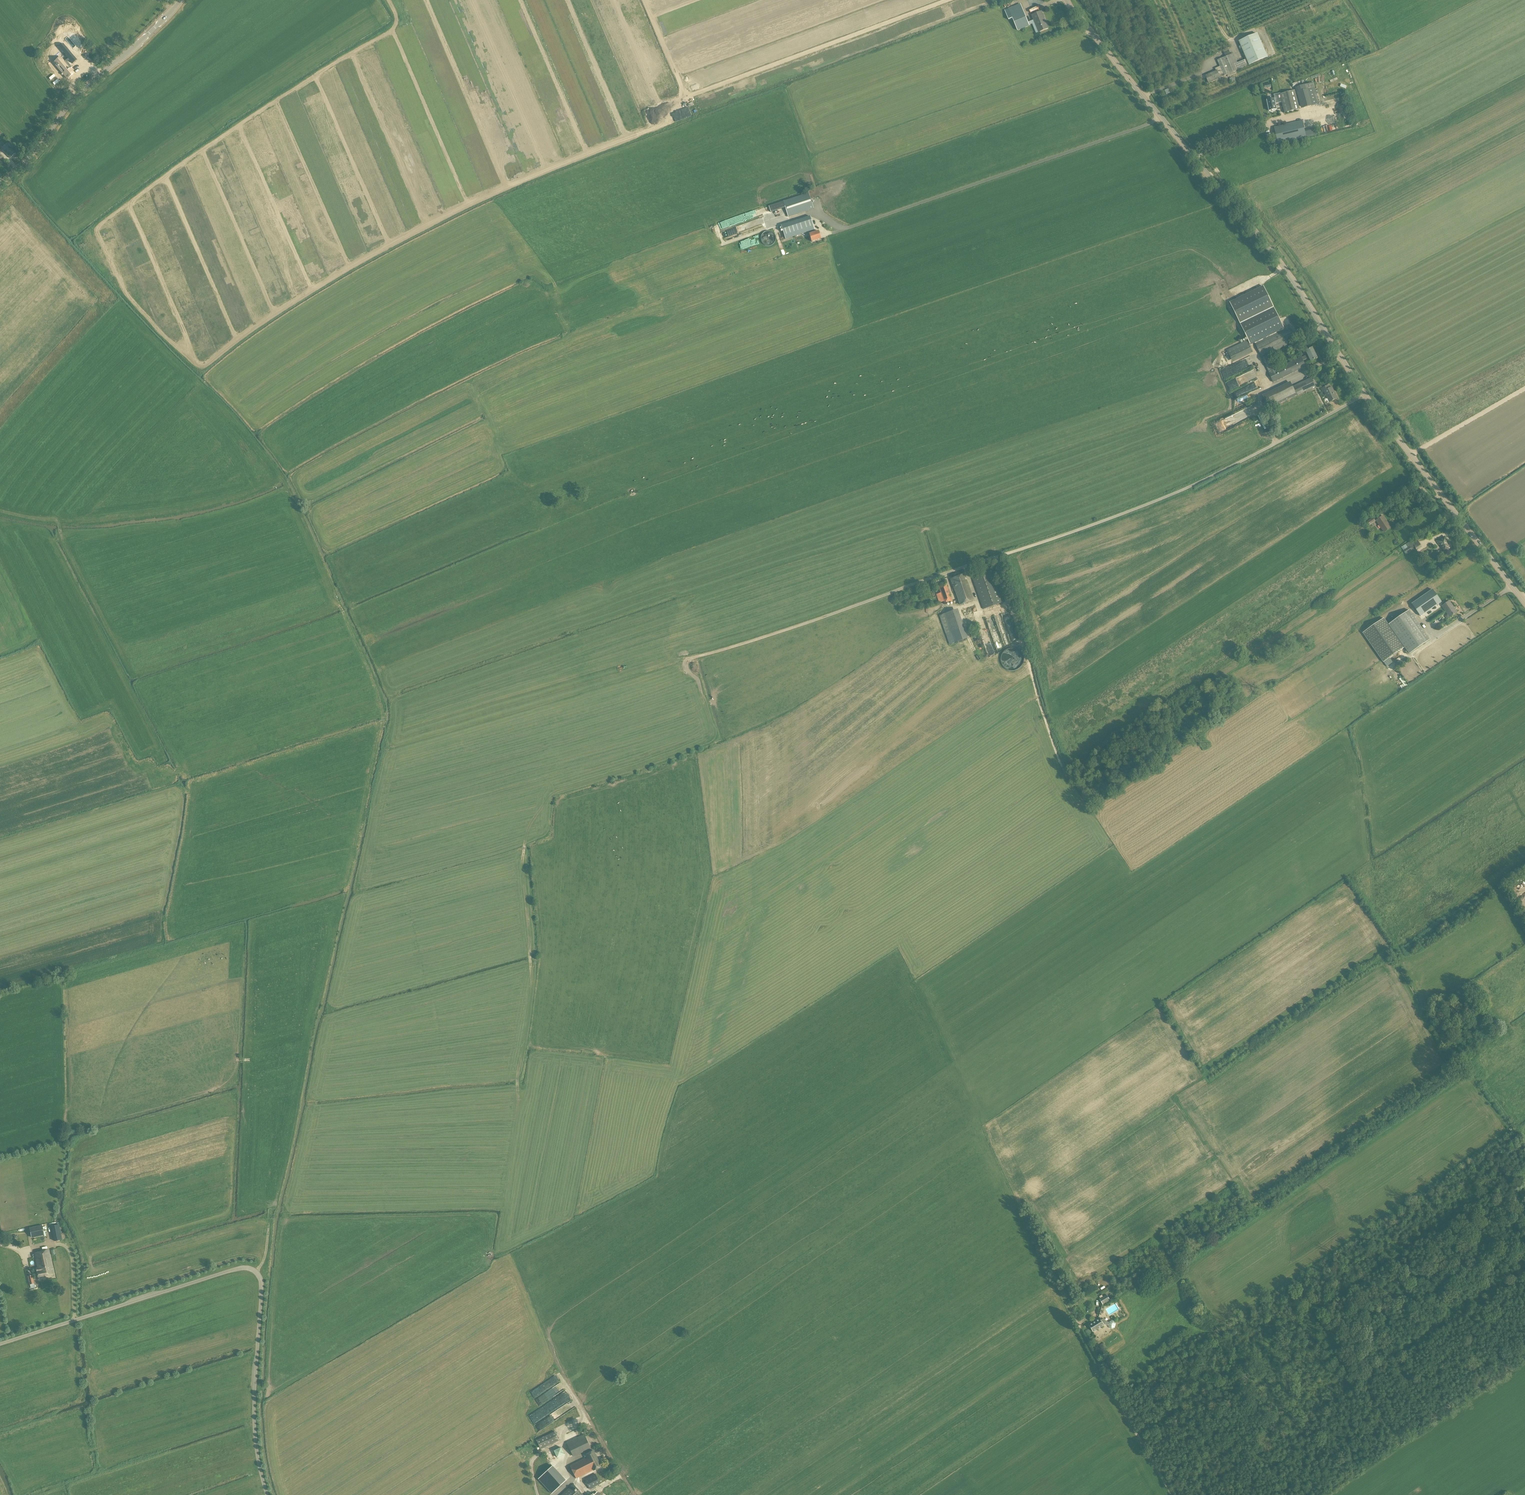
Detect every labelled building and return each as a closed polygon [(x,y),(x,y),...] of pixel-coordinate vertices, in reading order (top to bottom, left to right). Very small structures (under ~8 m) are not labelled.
[(1021,4),(1005,10),(1009,20),(1012,19),(1017,31),(1030,26),(1021,4)] [(1042,12),(1032,16),(1039,32),(1048,28),(1042,12)] [(1247,59),(1237,63),(1233,54),(1232,54),(1231,53),(1230,53),(1229,51),(1224,53),(1226,57),(1218,60),(1220,67),(1215,69),(1216,71),(1205,76),(1209,83),(1220,78),(1227,75),(1228,77),(1236,73),(1235,71),(1268,57),(1258,34),(1239,42),(1247,59)] [(77,60),(63,44),(59,48),(59,47),(59,48),(68,59),(63,62),(60,58),(54,63),(59,68),(60,66),(65,72),(61,75),(62,75),(64,74),(68,79),(69,79),(68,78),(73,74),(71,71),(70,72),(69,70),(72,67),(71,66),(71,67),(67,62),(69,60),(72,64),(73,64),(77,60)] [(1320,104),(1315,88),(1297,92),(1302,109),(1312,106),(1320,104)] [(1295,91),(1281,94),(1280,94),(1274,95),(1275,101),(1268,102),(1269,111),(1277,110),(1276,107),(1278,106),(1278,102),(1282,102),(1284,113),(1300,109),(1295,91)] [(1306,137),(1302,121),(1274,128),(1278,143),(1306,137)] [(10,159),(16,153),(6,144),(1,149),(10,159)] [(808,193),(783,201),(785,206),(788,217),(813,208),(808,193)] [(785,206),(783,201),(769,206),(771,211),(785,206)] [(811,242),(821,239),(818,231),(815,232),(814,230),(810,217),(781,226),(785,239),(808,232),(810,236),(811,242)] [(724,237),(740,232),(738,226),(722,231),(724,237)] [(763,235),(765,240),(764,241),(766,245),(776,240),(771,230),(763,235)] [(819,246),(809,250),(810,255),(821,252),(819,246)] [(1251,344),(1255,342),(1262,357),(1295,341),(1288,326),(1284,328),(1264,286),(1230,302),(1251,344)] [(1253,352),(1247,340),(1227,350),(1233,362),(1253,352)] [(1270,354),(1262,358),(1269,373),(1268,373),(1273,383),(1306,367),(1303,361),(1309,358),(1311,362),(1318,358),(1313,348),(1306,351),(1308,355),(1302,358),(1301,357),(1277,369),(1270,354)] [(1311,377),(1293,386),(1290,382),(1262,395),(1269,409),(1316,386),(1311,377)] [(1323,393),(1324,392),(1329,402),(1338,398),(1332,387),(1330,388),(1329,385),(1321,389),(1323,393)] [(1376,521),(1383,532),(1391,527),(1383,516),(1376,521)] [(1374,525),(1373,523),(1376,522),(1373,517),(1367,521),(1369,526),(1371,525),(1372,526),(1374,525)] [(1416,538),(1412,541),(1408,543),(1401,547),(1406,555),(1413,551),(1410,546),(1413,544),(1417,550),(1422,547),(1416,538)] [(1450,545),(1446,540),(1443,542),(1441,539),(1439,540),(1438,538),(1436,540),(1439,545),(1440,544),(1444,551),(1450,548),(1449,545),(1450,545)] [(1003,603),(992,573),(973,579),(983,609),(1003,603)] [(973,600),(965,574),(950,579),(959,605),(973,600)] [(944,601),(944,602),(945,604),(953,602),(946,583),(938,586),(941,593),(936,594),(939,603),(944,601)] [(1432,590),(1411,605),(1413,608),(1420,617),(1441,602),(1436,595),(1432,590)] [(1446,619),(1450,617),(1457,612),(1450,601),(1442,606),(1448,615),(1445,617),(1446,619)] [(968,638),(958,609),(939,615),(949,645),(968,638)] [(1430,640),(1409,610),(1389,625),(1409,654),(1430,640)] [(1384,618),(1363,633),(1383,662),(1404,648),(1388,625),(1384,618)] [(1004,661),(1005,665),(1020,662),(1019,657),(1018,657),(1017,651),(1002,654),(1003,661),(1004,661)] [(59,1225),(51,1226),(54,1241),(62,1240),(59,1225)] [(44,1235),(42,1226),(30,1228),(32,1237),(44,1235)] [(38,1278),(54,1274),(52,1265),(52,1266),(48,1250),(34,1253),(37,1268),(36,1268),(38,1278)] [(1110,1300),(1109,1298),(1107,1295),(1103,1297),(1102,1294),(1099,1296),(1101,1298),(1100,1299),(1103,1304),(1110,1300)] [(1102,1320),(1101,1318),(1100,1317),(1096,1319),(1097,1321),(1090,1325),(1093,1332),(1105,1325),(1108,1325),(1110,1328),(1113,1329),(1115,1328),(1116,1323),(1115,1321),(1112,1320),(1109,1322),(1106,1321),(1104,1319),(1102,1320)] [(541,1409),(545,1416),(570,1400),(565,1394),(541,1409)] [(539,1431),(551,1423),(547,1417),(535,1425),(539,1431)] [(555,1432),(537,1440),(538,1443),(534,1445),(537,1451),(541,1449),(559,1440),(555,1432)] [(573,1456),(591,1448),(584,1435),(567,1443),(573,1456)] [(557,1457),(565,1454),(562,1447),(554,1450),(557,1457)] [(576,1478),(593,1470),(602,1466),(594,1450),(585,1454),(587,1458),(570,1466),(576,1478)] [(554,1465),(540,1478),(553,1492),(564,1482),(567,1480),(554,1465)] [(600,1483),(598,1478),(596,1474),(585,1480),(589,1489),(600,1483)] [(573,1484),(561,1494),(583,1494),(573,1484)]
